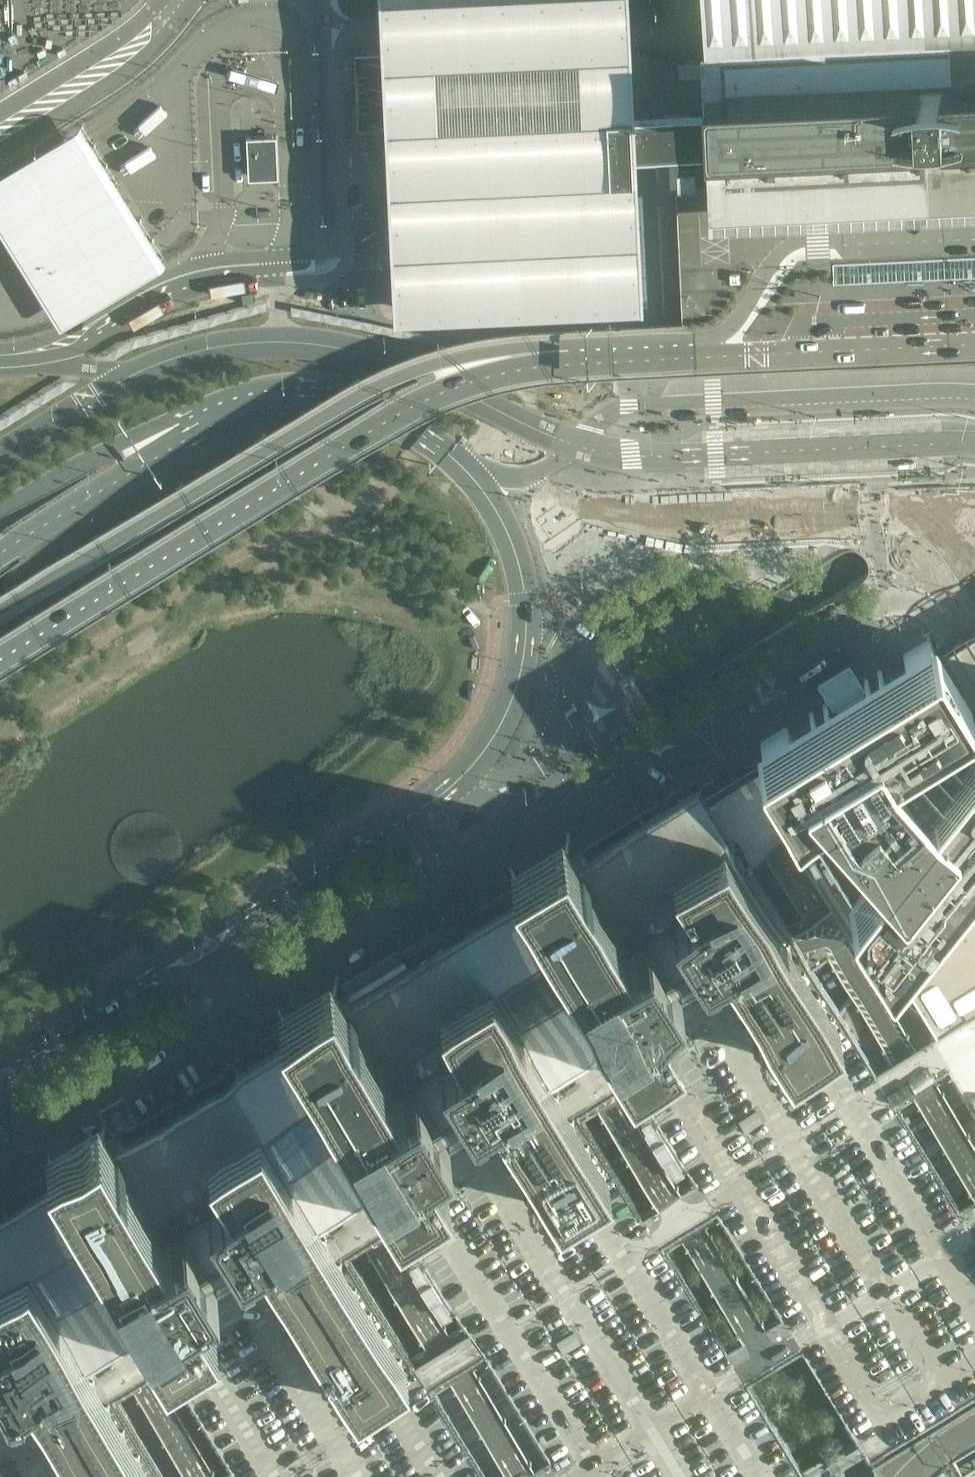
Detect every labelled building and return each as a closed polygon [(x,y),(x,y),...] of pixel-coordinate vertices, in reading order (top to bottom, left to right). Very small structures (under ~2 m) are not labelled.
[(632,114),(630,76),(627,15),(626,0),(377,0),(381,88),(386,205),(389,262),(391,310),(640,298),(639,265),(638,245),(637,232),(636,202),(634,159),(634,155),(726,151),(726,141),(725,117),(706,118),(705,111),(632,114)] [(705,111),(706,118),(725,117),(726,141),(726,151),(727,162),(728,182),(816,179),(830,179),(842,178),(842,158),(866,157),(867,176),(891,175),(974,171),(974,0),(698,0),(705,111)] [(167,264),(125,198),(83,130),(0,179),(0,223),(24,261),(45,294),(56,312),(64,326),(167,264)] [(245,136),(247,179),(278,177),(276,135),(245,136)] [(705,272),(705,273),(709,277),(710,278),(719,276),(727,275),(728,277),(730,277),(732,278),(733,288),(718,289),(719,296),(722,361),(767,359),(817,356),(868,354),(944,350),(958,350),(974,349),(974,171),(891,175),(867,176),(842,178),(830,179),(816,179),(728,182),(729,203),(731,252),(731,262),(728,263),(727,263),(726,265),(718,265),(716,263),(708,264),(706,266),(705,272)] [(954,646),(974,682),(974,634),(954,646)] [(756,740),(766,755),(793,800),(806,821),(849,890),(853,898),(891,959),(936,1032),(974,1009),(974,711),(966,697),(930,637),(858,679),(847,664),(818,686),(825,699),(756,740)] [(565,713),(571,724),(582,717),(576,706),(565,713)] [(713,967),(679,910),(695,900),(673,863),(728,830),(744,858),(806,821),(793,800),(766,755),(737,773),(685,805),(595,859),(640,933),(665,918),(699,975),(713,967)] [(575,825),(523,857),(543,890),(623,1024),(639,1047),(690,1016),(674,990),(699,975),(665,918),(640,933),(595,859),(575,825)] [(744,858),(728,830),(673,863),(695,900),(679,910),(713,967),(731,956),(790,1054),(844,1021),(744,858)] [(591,1044),(623,1024),(543,890),(510,910),(358,1001),(405,1077),(430,1062),(465,1120),(481,1111),(444,1053),(460,1043),(439,1009),(491,976),(551,1067),(591,1044)] [(974,1393),(974,1097),(942,1042),(936,1032),(891,959),(853,898),(792,935),(844,1021),(790,1054),(731,956),(713,967),(699,975),(674,990),(690,1016),(639,1047),(623,1024),(591,1044),(551,1067),(612,1168),(557,1201),(497,1101),(481,1111),(465,1120),(439,1136),(456,1164),(412,1190),(396,1164),(318,1211),(407,1359),(355,1390),(265,1240),(245,1251),(229,1261),(207,1274),(225,1305),(173,1336),(138,1356),(99,1378),(159,1476),(834,1476),(974,1393)] [(358,1001),(343,976),(298,1004),(299,1005),(313,1028),(396,1164),(412,1190),(456,1164),(439,1136),(465,1120),(430,1062),(405,1077),(358,1001)] [(551,1067),(491,976),(439,1009),(460,1043),(444,1053),(481,1111),(497,1101),(557,1201),(612,1168),(551,1067)] [(936,1032),(942,1042),(974,1097),(974,1009),(936,1032)] [(266,1056),(125,1140),(172,1218),(195,1204),(229,1261),(245,1251),(211,1194),(227,1185),(207,1152),(260,1120),(318,1211),(396,1164),(313,1028),(290,1041),(266,1056)] [(125,1140),(109,1112),(57,1143),(74,1171),(157,1310),(173,1336),(225,1305),(207,1274),(229,1261),(195,1204),(172,1218),(125,1140)] [(318,1211),(260,1120),(207,1152),(227,1185),(211,1194),(245,1251),(265,1240),(355,1390),(407,1359),(318,1211)] [(74,1171),(34,1195),(0,1215),(0,1277),(28,1261),(83,1352),(121,1331),(157,1310),(74,1171)] [(28,1261),(0,1277),(0,1376),(12,1396),(32,1384),(51,1415),(88,1476),(159,1476),(99,1378),(83,1352),(28,1261)] [(12,1396),(0,1376),(0,1403),(12,1396)] [(51,1415),(32,1384),(12,1396),(0,1403),(0,1476),(88,1476),(51,1415)]
